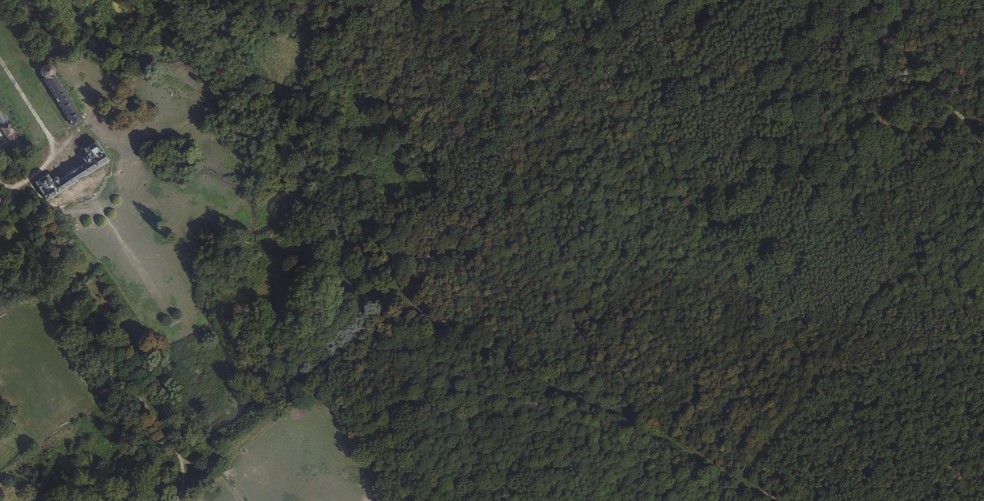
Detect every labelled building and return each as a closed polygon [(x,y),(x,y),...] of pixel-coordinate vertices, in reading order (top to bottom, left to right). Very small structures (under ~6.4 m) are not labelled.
[(52,67),(48,64),(43,65),(40,68),(40,72),(42,75),(43,77),(43,79),(73,126),(82,119),(53,73),(53,70),(52,67)] [(16,153),(24,148),(0,110),(0,127),(0,128),(9,142),(5,144),(8,148),(11,145),(16,153)] [(47,174),(35,182),(46,200),(107,160),(95,141),(83,149),(87,155),(84,157),(83,159),(74,165),(73,164),(65,170),(65,171),(56,177),(55,177),(50,180),(47,174)]
